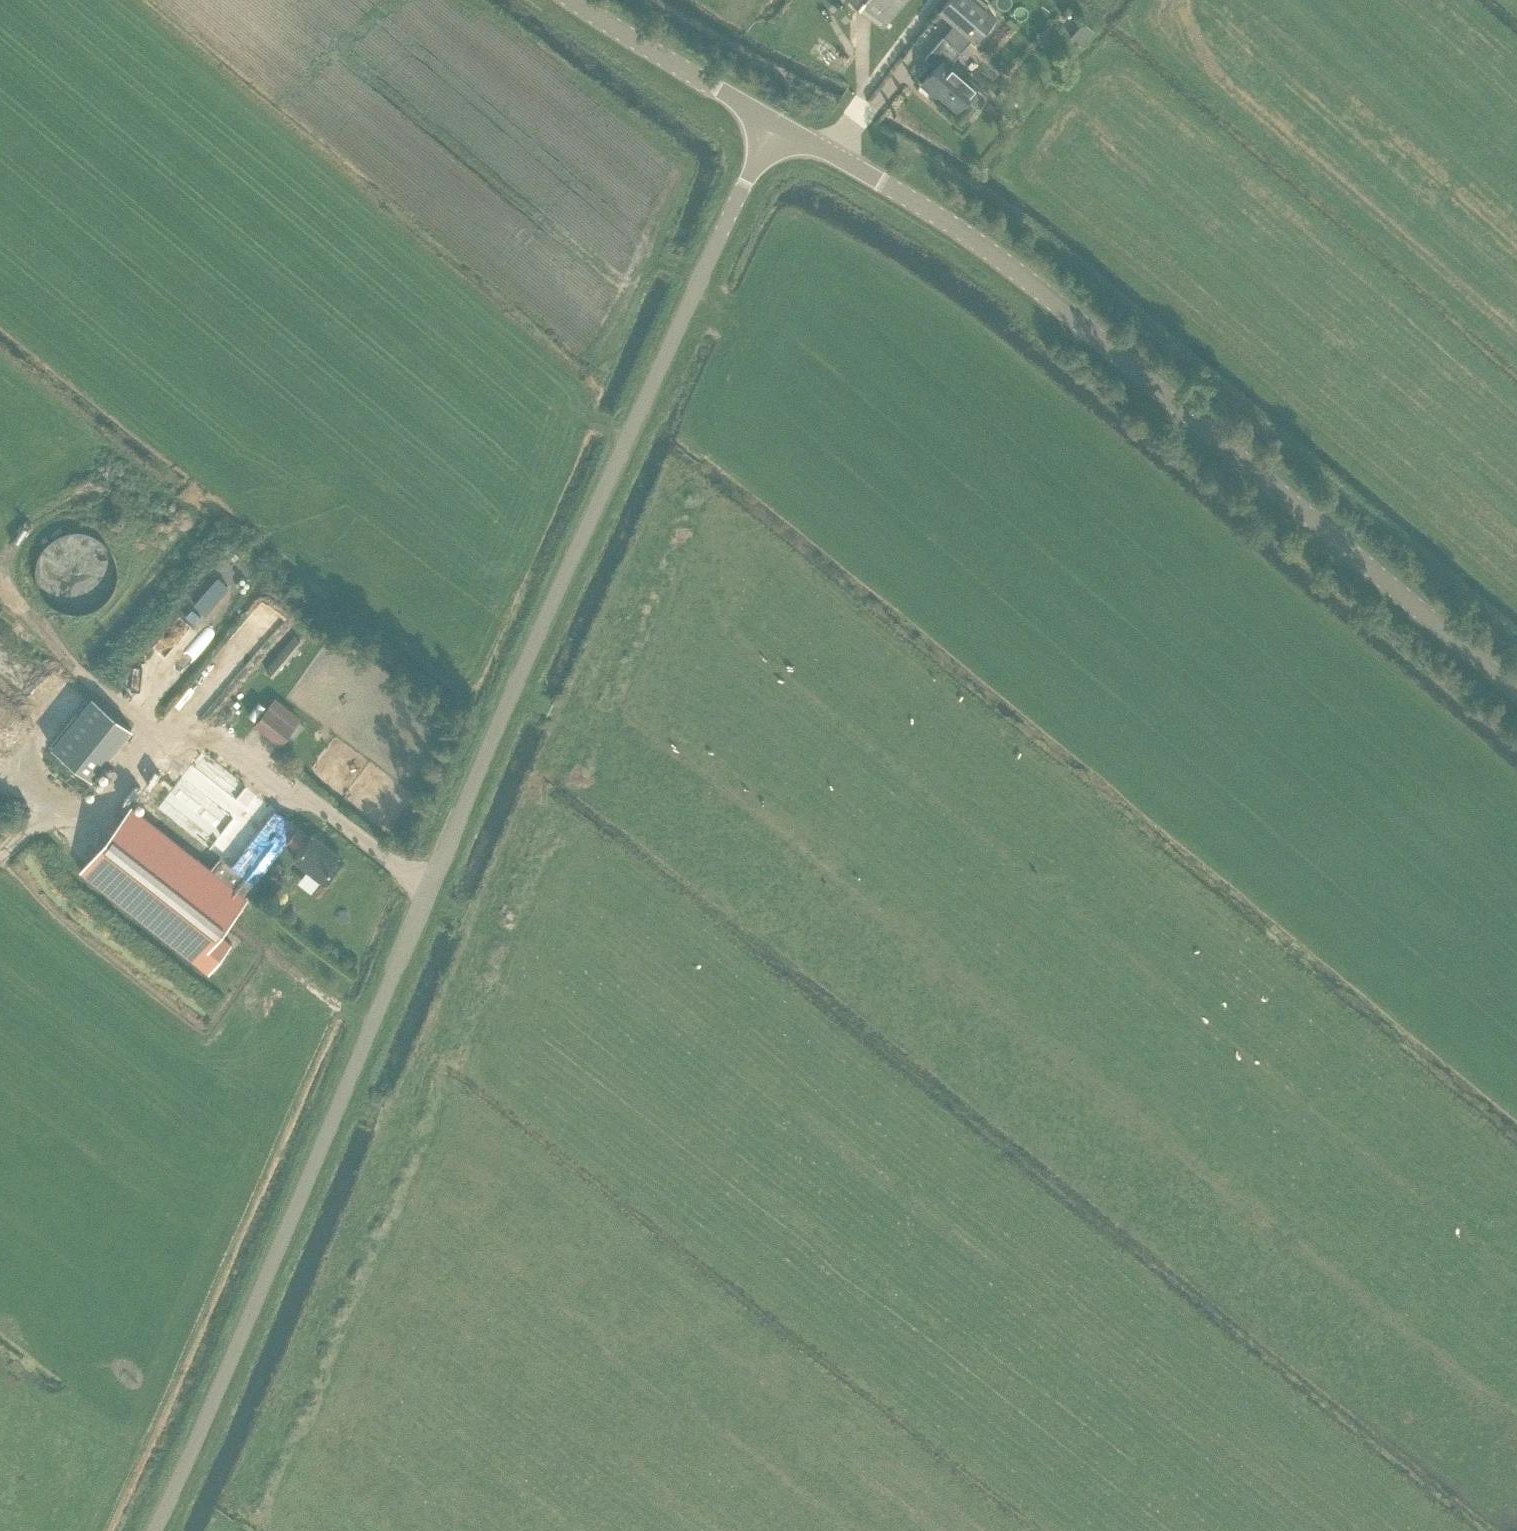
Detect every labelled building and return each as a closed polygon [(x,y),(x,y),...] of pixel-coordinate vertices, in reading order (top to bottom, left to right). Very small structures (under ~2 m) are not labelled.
[(883,25),(905,0),(853,0),(883,25)] [(976,0),(948,0),(939,10),(976,41),(996,17),(976,0)] [(1085,36),(1101,23),(1094,14),(1077,28),(1085,36)] [(921,82),(935,94),(938,91),(957,108),(968,95),(977,103),(982,103),(987,98),(986,93),(951,62),(961,50),(943,35),(924,56),(935,66),(921,82)] [(72,612),(84,611),(94,608),(104,601),(111,593),(115,582),(117,571),(115,560),(111,550),(104,541),(96,535),(85,531),(75,530),(70,531),(64,532),(54,536),(45,544),(39,553),(35,564),(35,575),(38,586),(43,596),(51,604),(61,609),(70,611),(72,612)] [(167,646),(176,653),(194,627),(177,616),(129,685),(136,690),(167,646)] [(290,630),(266,669),(276,676),(300,636),(290,630)] [(9,639),(1,647),(0,646),(0,673),(14,689),(36,668),(9,639)] [(25,683),(19,691),(39,705),(45,698),(25,683)] [(133,727),(92,694),(50,746),(92,779),(133,727)] [(299,719),(272,698),(253,723),(279,744),(299,719)] [(22,766),(28,755),(14,747),(7,757),(22,766)] [(215,761),(171,817),(220,855),(210,868),(243,893),(252,881),(254,882),(287,839),(299,849),(293,857),(320,878),(339,854),(312,832),(310,835),(298,826),(215,761)] [(131,805),(81,869),(197,961),(247,896),(243,893),(210,868),(131,805)]
